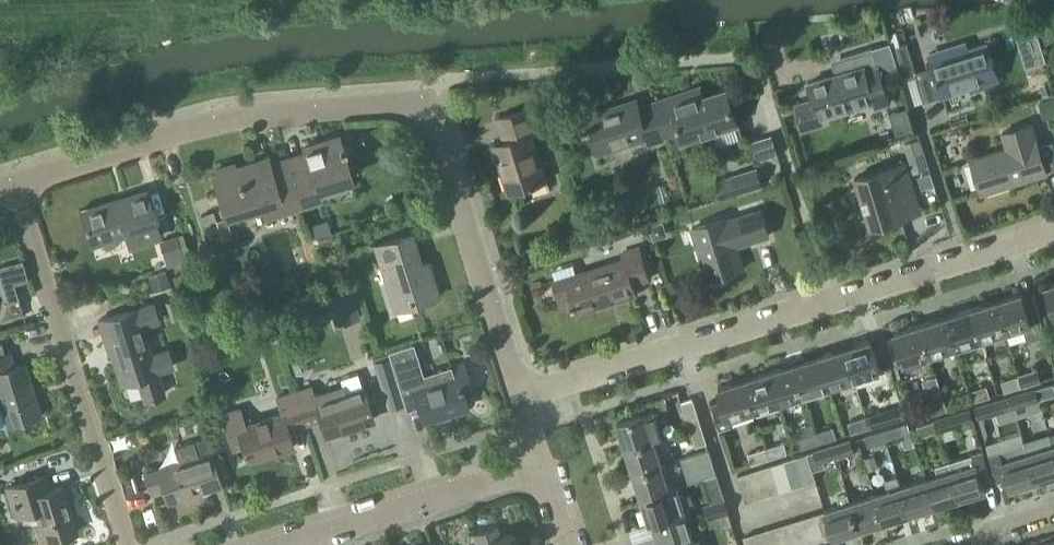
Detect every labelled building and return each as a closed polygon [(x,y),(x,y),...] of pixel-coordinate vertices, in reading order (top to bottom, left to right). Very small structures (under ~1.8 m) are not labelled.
[(1046,60),(1036,28),(1016,34),(1026,67),(1046,60)] [(907,43),(892,48),(898,69),(899,69),(899,70),(903,82),(915,78),(916,77),(923,101),(942,95),(999,77),(988,41),(968,48),(966,40),(927,52),(931,65),(917,70),(915,70),(914,67),(907,43)] [(812,100),(796,104),(804,129),(821,123),(820,121),(822,120),(873,104),(875,109),(891,104),(881,74),(898,69),(892,48),(890,42),(873,47),(872,47),(843,56),(847,69),(806,81),(812,100)] [(685,90),(654,100),(665,135),(678,131),(682,143),(715,133),(719,146),(742,138),(738,125),(734,113),(726,88),(688,101),(685,90)] [(665,135),(654,100),(639,105),(637,98),(587,114),(590,122),(584,124),(585,128),(591,126),(599,151),(647,136),(649,140),(665,135)] [(531,131),(537,129),(529,106),(497,116),(504,139),(494,142),(509,189),(546,178),(531,131)] [(1052,141),(1039,145),(1038,139),(1033,122),(1000,132),(1005,147),(970,157),(981,193),(1047,173),(1046,171),(1053,168),(1053,148),(1052,141)] [(317,191),(352,181),(339,138),(303,149),(305,156),(288,161),(302,207),(320,201),(317,191)] [(920,139),(905,144),(914,173),(929,168),(920,139)] [(285,158),(268,164),(266,157),(233,167),(232,163),(215,168),(216,173),(211,174),(224,217),(260,206),(264,218),(302,207),(288,161),(286,161),(285,158)] [(895,192),(914,186),(906,160),(855,176),(871,226),(902,217),(895,192)] [(731,176),(736,193),(762,185),(757,168),(731,176)] [(128,246),(158,237),(144,191),(80,211),(90,244),(124,233),(128,246)] [(735,244),(769,234),(761,208),(727,218),(726,215),(691,225),(707,278),(742,267),(735,244)] [(426,262),(417,265),(407,234),(374,245),(394,310),(437,296),(426,262)] [(168,269),(183,265),(176,240),(160,244),(168,269)] [(573,263),(552,270),(555,279),(554,280),(560,299),(560,301),(573,297),(577,310),(635,292),(632,282),(648,277),(638,247),(622,251),(624,258),(576,273),(573,263)] [(166,271),(148,276),(148,278),(152,290),(170,285),(167,273),(166,271)] [(15,291),(12,282),(2,286),(7,302),(18,299),(15,291)] [(1046,334),(1033,295),(1024,298),(1021,291),(995,300),(1005,331),(1023,325),(1027,340),(1046,334)] [(342,292),(326,297),(335,326),(351,321),(342,292)] [(980,339),(1005,331),(995,300),(970,307),(980,339)] [(140,326),(156,321),(150,303),(101,319),(121,383),(138,378),(145,400),(162,395),(155,372),(171,367),(165,349),(149,354),(140,326)] [(955,346),(980,339),(970,307),(945,315),(955,346)] [(930,354),(955,346),(945,315),(920,323),(930,354)] [(896,365),(930,354),(920,323),(895,331),(896,335),(888,338),(896,365)] [(853,377),(880,369),(870,338),(843,346),(853,377)] [(412,344),(388,352),(389,356),(404,404),(406,410),(419,407),(423,421),(467,408),(460,386),(469,384),(462,363),(439,370),(422,375),(412,344)] [(828,385),(853,377),(843,346),(818,354),(828,385)] [(1,409),(6,426),(40,415),(23,363),(13,366),(9,353),(0,356),(0,409),(1,409)] [(803,393),(828,385),(818,354),(793,362),(803,393)] [(389,356),(373,361),(388,408),(404,404),(389,356)] [(779,401),(803,393),(793,362),(769,370),(779,401)] [(1022,386),(1040,380),(1037,369),(1018,375),(1022,386)] [(754,409),(779,401),(769,370),(744,377),(754,409)] [(1004,392),(1022,386),(1018,375),(1001,381),(1004,392)] [(292,391),(302,425),(318,420),(323,434),(373,419),(363,387),(362,388),(358,376),(340,381),(344,393),(314,403),(308,386),(292,391)] [(728,417),(754,409),(744,377),(718,386),(723,404),(714,407),(720,428),(731,424),(728,417)] [(1035,389),(1039,400),(1053,395),(1053,384),(1053,383),(1035,389)] [(973,402),(990,396),(987,385),(969,391),(973,402)] [(286,430),(302,425),(292,391),(275,397),(280,413),(244,425),(239,407),(220,414),(231,450),(241,446),(245,459),(291,444),(286,430)] [(955,407),(973,402),(969,391),(951,396),(955,407)] [(1014,407),(1032,402),(1028,391),(1010,396),(1014,407)] [(1010,396),(993,402),(996,413),(1014,407),(1010,396)] [(689,426),(700,422),(693,399),(681,402),(687,420),(688,420),(689,426)] [(929,415),(948,410),(944,399),(925,404),(929,415)] [(884,411),(866,416),(869,427),(905,416),(902,405),(901,405),(884,411)] [(653,438),(660,435),(653,411),(646,413),(645,412),(617,421),(625,446),(653,437),(653,438)] [(952,414),(935,420),(939,431),(956,426),(952,414)] [(851,433),(869,427),(866,416),(848,422),(851,433)] [(935,420),(916,426),(920,437),(939,431),(935,420)] [(696,446),(707,442),(700,422),(689,426),(696,446)] [(905,447),(915,444),(908,422),(883,429),(886,440),(901,436),(905,447)] [(819,443),(837,437),(833,426),(816,432),(819,443)] [(868,446),(886,440),(883,429),(865,435),(868,446)] [(801,449),(819,443),(816,432),(797,438),(801,449)] [(1024,441),(1025,444),(1028,451),(1037,481),(1053,476),(1053,450),(1052,444),(1049,434),(1049,433),(1024,441)] [(220,486),(215,467),(205,437),(174,446),(179,461),(143,472),(148,489),(161,485),(166,502),(220,486)] [(661,462),(653,438),(653,437),(625,446),(632,471),(661,462)] [(836,456),(854,450),(851,440),(833,446),(836,456)] [(770,458),(787,453),(783,443),(766,448),(770,458)] [(1037,481),(1028,451),(1025,444),(1000,452),(1000,451),(989,454),(997,480),(1008,477),(1011,489),(1037,481)] [(833,446),(807,454),(813,471),(822,468),(825,467),(823,460),(836,456),(833,446)] [(752,464),(770,458),(766,448),(748,454),(752,464)] [(689,484),(717,474),(709,449),(681,458),(689,484)] [(972,454),(948,462),(960,499),(971,495),(972,497),(974,498),(983,495),(985,493),(984,491),(985,491),(983,485),(992,482),(982,450),(971,453),(972,454)] [(815,478),(813,471),(807,454),(796,457),(803,482),(815,478)] [(792,486),(803,482),(796,457),(784,461),(792,486)] [(779,489),(792,486),(784,461),(772,465),(779,489)] [(640,496),(669,487),(661,462),(632,471),(640,496)] [(937,473),(926,477),(935,506),(934,507),(935,508),(938,510),(947,507),(949,504),(948,502),(960,499),(948,462),(935,466),(937,473)] [(768,493),(779,489),(772,465),(761,468),(768,493)] [(756,497),(768,493),(761,468),(749,472),(756,497)] [(745,500),(756,497),(749,472),(738,475),(745,500)] [(33,528),(38,544),(76,532),(61,486),(49,490),(44,476),(6,488),(16,518),(34,512),(39,526),(33,528)] [(900,485),(897,476),(885,480),(888,489),(876,492),(885,522),(886,524),(888,525),(897,522),(898,520),(897,518),(909,514),(900,485)] [(909,514),(934,507),(935,506),(926,477),(900,485),(909,514)] [(669,487),(640,496),(648,522),(654,520),(658,533),(688,524),(676,487),(669,489),(669,487)] [(876,492),(850,500),(860,530),(885,522),(876,492)] [(840,504),(825,508),(826,510),(825,510),(834,536),(834,538),(835,540),(837,542),(846,539),(847,537),(846,534),(860,530),(850,500),(847,493),(837,496),(840,504)] [(729,513),(724,499),(712,503),(704,506),(708,519),(728,513),(729,513)] [(822,540),(834,536),(825,510),(813,514),(822,540)] [(810,544),(822,540),(813,514),(801,517),(810,544)] [(810,544),(801,517),(789,521),(797,544),(806,544),(810,544)] [(789,521),(778,525),(784,544),(797,544),(789,521)] [(688,524),(658,533),(662,544),(695,544),(688,524)] [(778,525),(766,528),(771,544),(784,544),(778,525)] [(472,534),(476,544),(517,544),(513,533),(500,537),(496,526),(472,534)] [(766,528),(755,532),(760,544),(771,544),(766,528)] [(755,532),(744,535),(747,544),(760,544),(755,532)]
